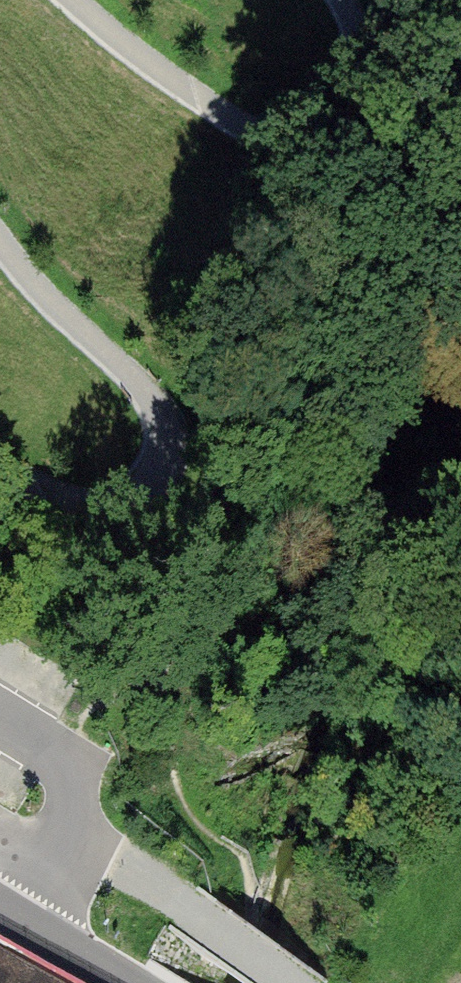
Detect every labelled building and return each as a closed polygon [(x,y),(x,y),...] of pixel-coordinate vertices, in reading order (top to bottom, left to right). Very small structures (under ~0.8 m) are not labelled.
[(0,961),(0,982),(36,982),(0,961)]
